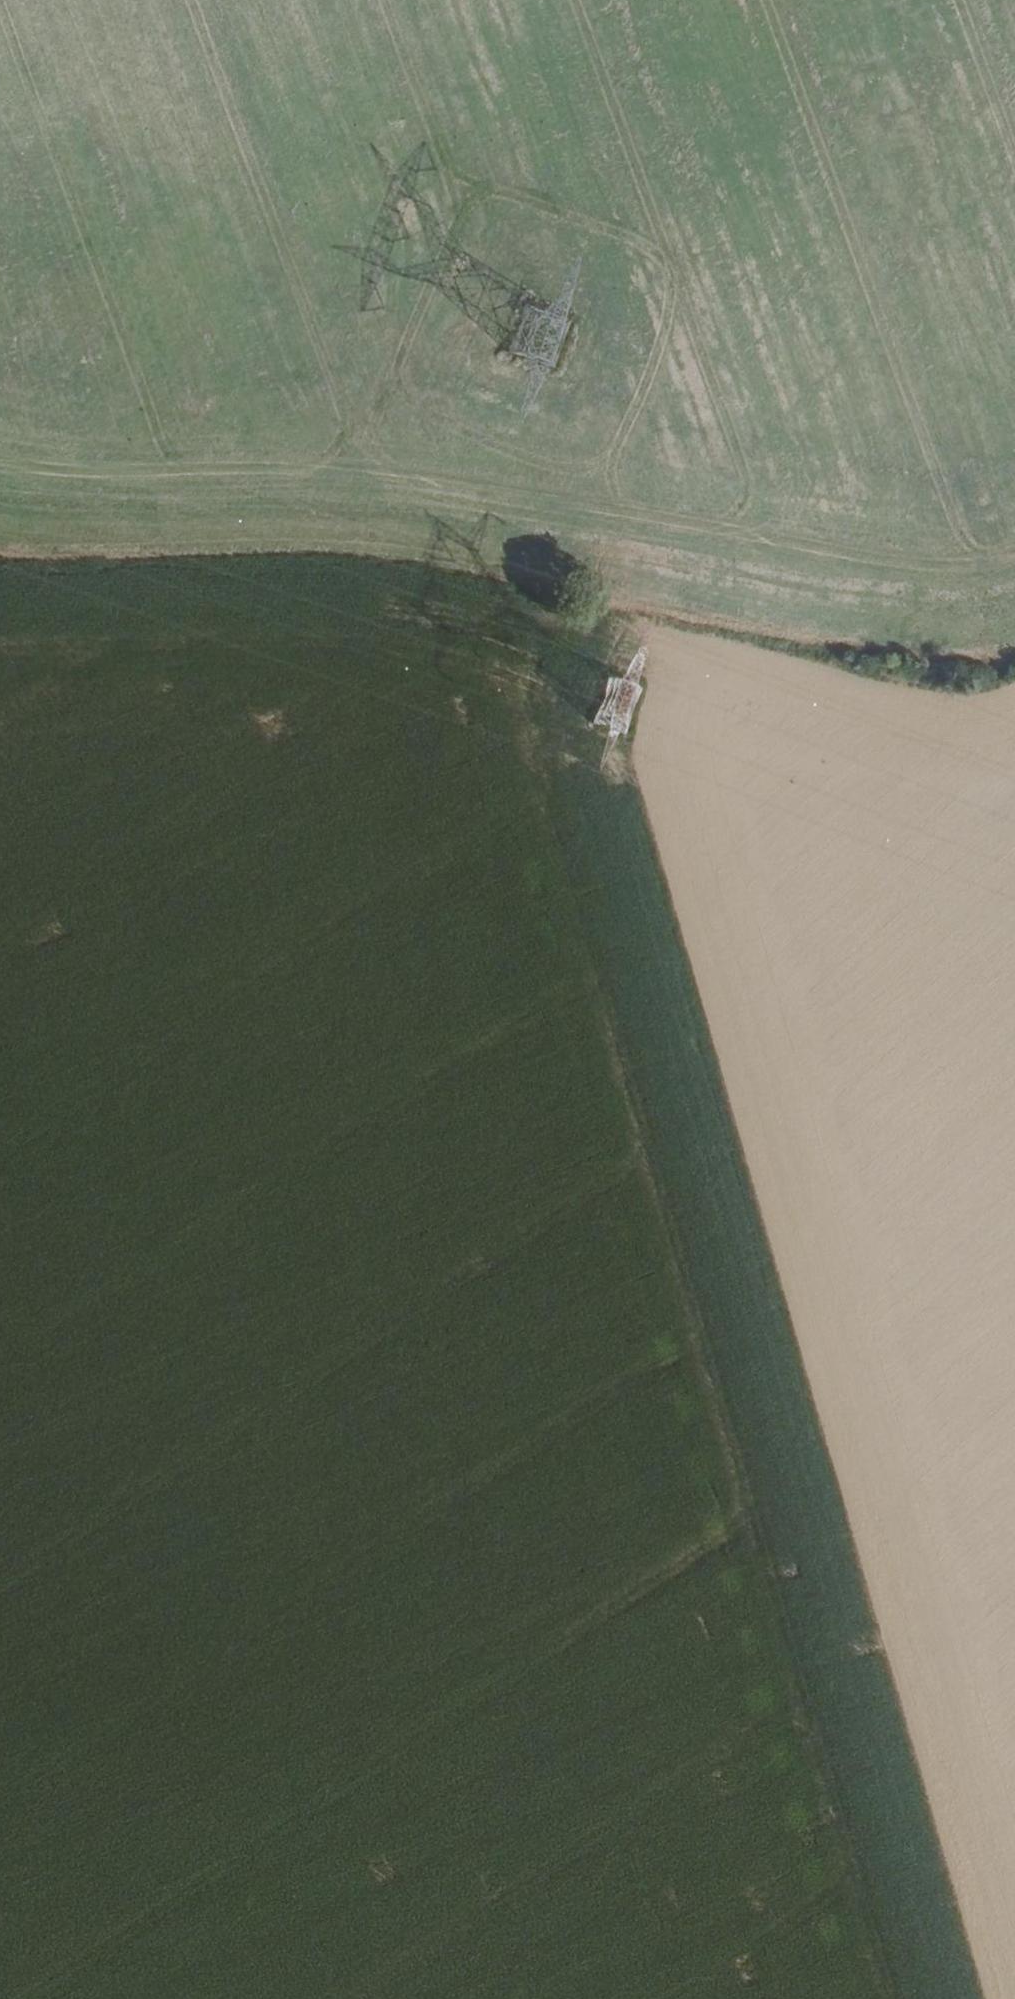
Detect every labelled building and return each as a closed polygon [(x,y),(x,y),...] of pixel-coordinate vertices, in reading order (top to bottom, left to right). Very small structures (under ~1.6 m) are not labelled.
[(604,675),(602,679),(587,723),(618,736),(624,738),(639,692),(604,675)]
